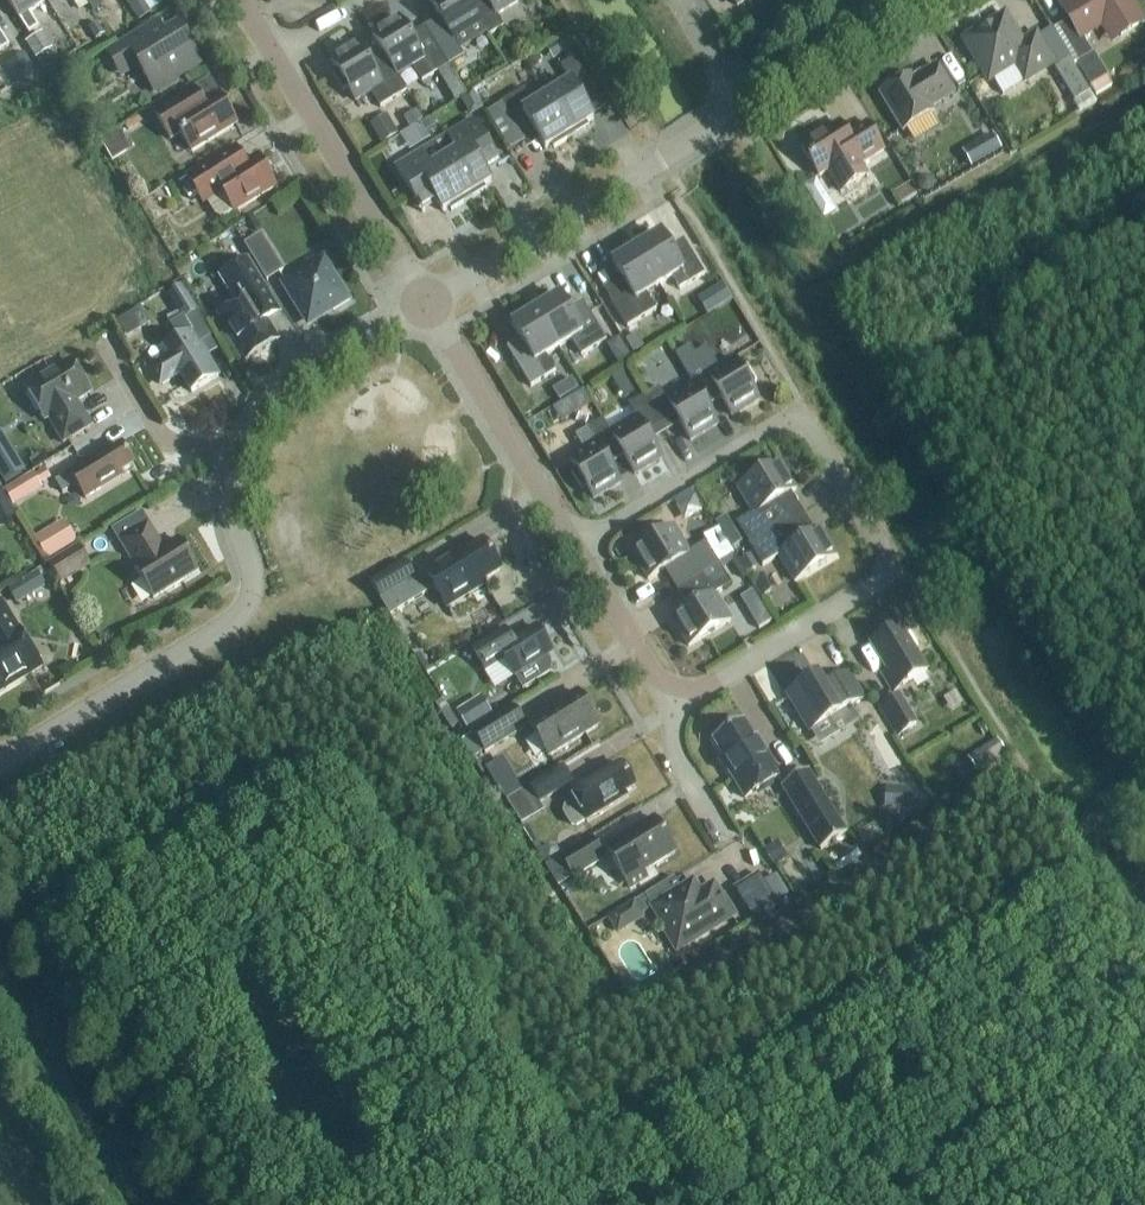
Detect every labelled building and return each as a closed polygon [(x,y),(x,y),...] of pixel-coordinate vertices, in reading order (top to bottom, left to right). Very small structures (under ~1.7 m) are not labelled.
[(47,2),(46,0),(7,0),(28,34),(38,28),(29,14),(47,2)] [(134,0),(142,14),(164,2),(162,0),(134,0)] [(466,0),(431,0),(429,1),(440,19),(425,28),(449,67),(464,58),(454,41),(481,25),(466,2),(467,2),(466,0)] [(481,25),(488,38),(504,29),(496,16),(522,0),(470,0),(467,2),(466,2),(481,25)] [(1128,0),(1077,0),(1062,9),(1081,38),(1110,20),(1120,38),(1144,23),(1133,4),(1131,5),(1128,0)] [(466,96),(449,67),(425,28),(410,37),(399,20),(372,36),(383,54),(397,76),(412,67),(422,84),(438,74),(455,103),(466,96)] [(1053,65),(1036,37),(1020,47),(1004,21),(968,43),(990,79),(1022,60),(1033,77),(1053,65)] [(97,23),(89,28),(96,40),(97,40),(105,35),(97,23)] [(134,61),(154,93),(157,90),(160,94),(177,84),(175,80),(200,64),(179,30),(164,39),(157,27),(117,52),(126,66),(134,61)] [(333,76),(343,93),(348,90),(355,102),(370,93),(380,109),(407,93),(397,76),(383,54),(368,63),(357,45),(330,62),(338,73),(333,76)] [(1093,54),(1077,64),(1096,96),(1111,87),(1105,77),(1106,76),(1093,54)] [(571,139),(589,128),(587,125),(593,121),(592,118),(606,110),(575,59),(561,68),(568,80),(557,87),(560,91),(547,99),(571,139)] [(1071,61),(1057,70),(1076,103),(1091,94),(1071,61)] [(911,78),(880,96),(903,133),(933,115),(931,110),(954,96),(937,67),(913,82),(911,78)] [(499,106),(527,151),(540,143),(545,150),(551,146),(554,150),(571,139),(547,99),(534,107),(524,90),(499,106)] [(192,153),(237,126),(218,95),(202,105),(193,91),(155,115),(171,141),(180,135),(192,153)] [(473,93),(461,100),(471,118),(483,110),(473,93)] [(382,139),(397,134),(390,113),(375,118),(382,139)] [(444,162),(469,202),(487,191),(484,187),(491,183),(482,169),(496,160),(473,122),(447,138),(450,143),(437,150),(444,162)] [(429,135),(422,123),(403,134),(410,146),(429,135)] [(800,148),(819,178),(828,173),(841,194),(862,181),(855,170),(884,152),(867,124),(846,137),(839,124),(821,135),(820,133),(808,141),(809,142),(800,148)] [(435,145),(397,169),(420,206),(433,198),(442,213),(449,209),(451,213),(469,202),(444,162),(437,150),(435,145)] [(187,178),(197,195),(216,183),(234,213),(275,188),(257,158),(228,176),(218,159),(187,178)] [(831,204),(820,211),(825,219),(836,212),(831,204)] [(260,236),(244,246),(267,282),(283,272),(260,236)] [(655,240),(652,236),(638,244),(634,246),(659,287),(672,279),(680,291),(705,276),(683,241),(670,250),(661,236),(655,240)] [(647,295),(659,287),(634,246),(630,249),(631,249),(617,257),(619,261),(613,265),(621,279),(603,290),(627,329),(656,311),(647,295)] [(246,362),(278,342),(251,298),(265,289),(248,261),(233,270),(242,284),(228,292),(237,306),(218,317),(246,362)] [(286,287),(309,323),(331,309),(333,312),(350,302),(339,284),(336,286),(323,264),(286,287)] [(182,318),(184,321),(197,313),(182,287),(168,296),(182,318)] [(569,311),(560,297),(554,301),(552,298),(538,306),(534,308),(559,349),(571,341),(581,357),(606,342),(583,303),(569,311)] [(125,333),(148,325),(142,308),(119,316),(125,333)] [(559,349),(534,308),(530,311),(516,319),(519,323),(512,327),(528,354),(515,362),(531,388),(556,373),(546,357),(559,349)] [(182,318),(171,324),(180,340),(191,333),(199,345),(212,337),(197,313),(184,321),(182,318)] [(180,375),(192,394),(218,378),(199,345),(191,333),(180,340),(160,352),(166,363),(149,374),(158,388),(175,377),(175,378),(180,375)] [(675,356),(693,385),(702,401),(702,400),(717,392),(732,417),(759,401),(752,389),(756,386),(746,369),(741,372),(734,360),(719,369),(707,349),(695,355),(690,347),(675,356)] [(90,395),(70,362),(26,389),(45,422),(48,420),(63,444),(91,427),(77,403),(90,395)] [(572,379),(563,385),(569,395),(579,389),(572,379)] [(659,388),(644,397),(661,425),(675,416),(690,442),(717,426),(702,400),(702,401),(693,385),(666,401),(659,388)] [(620,450),(619,450),(634,475),(661,459),(646,434),(661,425),(644,397),(629,406),(603,422),(610,434),(620,450)] [(583,451),(569,459),(576,471),(571,474),(581,491),(586,488),(593,500),(620,484),(605,458),(619,450),(620,450),(610,434),(603,422),(575,439),(583,451)] [(24,476),(4,444),(0,447),(0,472),(8,485),(24,476)] [(76,486),(85,500),(122,477),(120,474),(133,466),(121,447),(108,454),(106,451),(70,474),(71,475),(57,484),(64,494),(76,486)] [(780,464),(738,489),(753,515),(737,525),(749,546),(791,521),(791,520),(786,523),(774,504),(796,491),(780,464)] [(44,470),(35,476),(40,485),(50,479),(44,470)] [(121,541),(120,542),(135,567),(134,568),(153,600),(198,573),(178,541),(163,550),(148,525),(146,526),(140,515),(115,530),(121,541)] [(792,522),(791,521),(749,546),(762,567),(779,557),(795,583),(837,558),(820,530),(798,544),(787,525),(792,522)] [(75,543),(63,522),(35,539),(48,560),(75,543)] [(676,590),(677,590),(726,560),(725,560),(733,555),(722,538),(708,547),(706,544),(689,554),(674,528),(631,554),(648,581),(670,568),(681,587),(676,590)] [(465,553),(463,550),(415,580),(404,563),(371,584),(391,616),(434,589),(446,609),(485,585),(483,582),(501,571),(483,542),(465,553)] [(78,547),(50,565),(61,584),(90,566),(78,547)] [(726,560),(677,590),(677,591),(682,588),(694,607),(672,620),(688,648),(730,622),(715,596),(732,586),(721,569),(728,564),(726,560)] [(17,605),(46,587),(37,573),(8,591),(17,605)] [(41,668),(19,631),(19,632),(1,603),(0,604),(0,693),(41,668)] [(765,611),(752,619),(759,629),(771,621),(765,611)] [(918,646),(905,624),(871,645),(886,670),(881,673),(893,692),(926,671),(913,649),(918,646)] [(552,655),(536,628),(511,643),(503,631),(479,646),(493,668),(504,661),(515,678),(528,670),(536,682),(550,673),(550,671),(551,669),(551,666),(550,665),(550,663),(550,661),(549,659),(548,658),(552,655)] [(817,677),(787,696),(810,733),(864,700),(848,673),(824,688),(817,677)] [(598,728),(576,693),(528,723),(549,758),(598,728)] [(916,725),(898,697),(880,708),(898,736),(916,725)] [(484,752),(485,754),(525,729),(513,709),(473,733),(474,735),(484,752)] [(713,741),(723,758),(720,760),(746,799),(781,776),(755,736),(753,738),(742,722),(713,741)] [(466,739),(463,741),(474,759),(477,757),(484,752),(474,735),(466,739)] [(505,800),(519,791),(502,764),(488,772),(505,800)] [(586,822),(627,797),(625,795),(635,789),(621,766),(611,772),(610,769),(569,794),(574,802),(565,808),(564,814),(571,825),(577,827),(586,821),(586,822)] [(539,804),(565,788),(571,784),(561,768),(529,788),(539,804)] [(782,790),(820,851),(847,834),(809,773),(782,790)] [(917,789),(885,787),(884,809),(893,810),(916,811),(917,789)] [(654,819),(605,849),(630,889),(647,879),(643,873),(675,854),(654,819)] [(573,879),(604,860),(591,840),(561,858),(573,879)] [(547,845),(541,848),(550,861),(561,854),(557,847),(547,845)] [(549,866),(547,867),(560,887),(561,886),(573,879),(561,858),(549,866)] [(757,876),(735,890),(751,917),(774,903),(757,876)] [(693,884),(652,908),(668,933),(665,934),(677,952),(687,946),(686,944),(697,937),(698,940),(714,930),(712,927),(731,916),(728,910),(730,908),(724,898),(721,899),(713,887),(700,895),(693,884)] [(645,918),(634,901),(606,918),(617,936),(645,918)]
